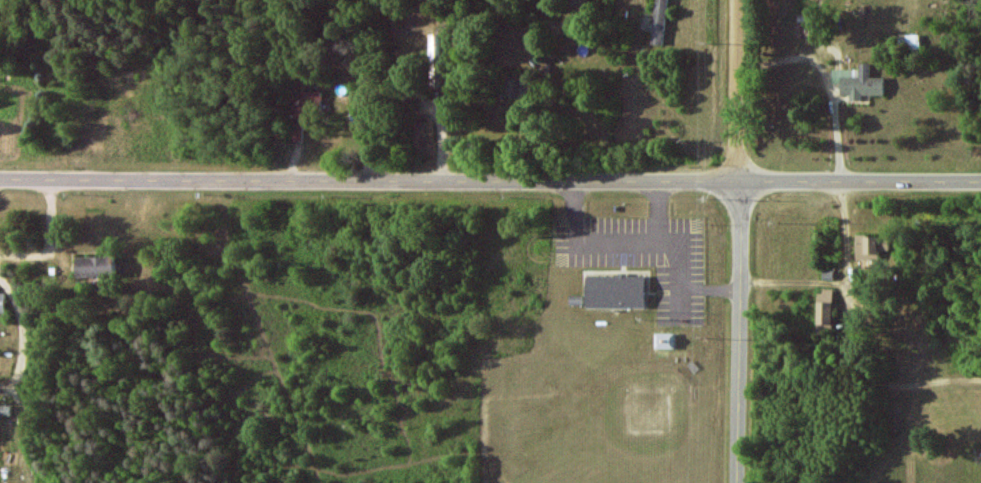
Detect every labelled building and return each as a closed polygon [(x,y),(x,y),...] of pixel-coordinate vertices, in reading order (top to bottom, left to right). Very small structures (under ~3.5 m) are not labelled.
[(650,44),(664,45),(666,0),(655,0),(654,23),(651,23),(650,44)] [(429,34),(430,88),(445,87),(443,34),(429,34)] [(920,49),(920,36),(903,36),(903,49),(920,49)] [(884,95),(884,77),(870,77),(869,63),(860,63),(860,69),(832,69),(833,82),(841,82),(841,95),(850,95),(850,100),(861,100),(861,95),(884,95)] [(502,97),(527,96),(527,77),(502,77),(502,97)] [(293,99),(292,141),(302,141),(302,121),(319,121),(319,92),(301,91),(301,99),(293,99)] [(888,235),(857,236),(857,261),(888,261),(888,235)] [(113,276),(113,256),(77,257),(77,277),(113,276)] [(586,276),(587,308),(646,307),(645,274),(586,276)] [(676,348),(676,333),(656,333),(656,348),(676,348)] [(10,414),(10,404),(0,404),(0,415),(10,414)]
